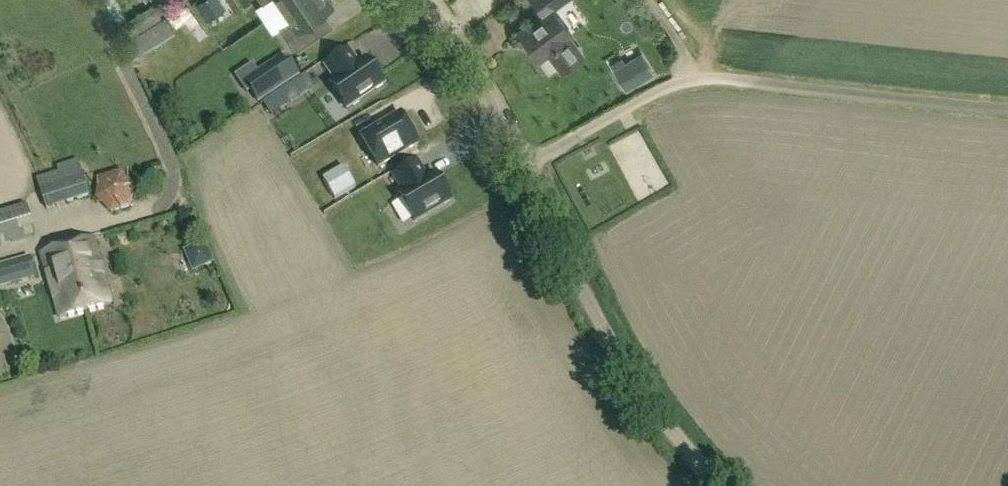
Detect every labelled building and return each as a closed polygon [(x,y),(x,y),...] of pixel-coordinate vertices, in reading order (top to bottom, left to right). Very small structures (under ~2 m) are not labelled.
[(220,0),(200,0),(193,4),(205,22),(226,8),(220,0)] [(279,6),(289,22),(279,28),(295,51),(319,35),(309,21),(333,5),(330,0),(288,0),(279,6)] [(544,13),(520,31),(540,59),(549,52),(563,69),(583,54),(570,36),(572,34),(553,8),(564,0),(535,0),(544,13)] [(355,59),(347,48),(324,63),(333,80),(328,84),(344,108),(380,84),(364,60),(353,67),(350,63),(355,59)] [(551,97),(563,118),(648,71),(637,50),(551,97)] [(251,90),(258,102),(298,76),(285,56),(258,74),(263,82),(251,90)] [(557,94),(595,72),(587,58),(549,80),(557,94)] [(422,143),(402,116),(364,142),(384,169),(422,143)] [(45,208),(89,195),(81,164),(36,177),(45,208)] [(461,199),(443,175),(435,181),(431,177),(433,176),(425,165),(402,182),(413,197),(410,200),(427,225),(461,199)] [(99,177),(94,198),(110,213),(130,208),(135,187),(120,171),(99,177)] [(35,235),(26,204),(0,211),(0,246),(35,235)] [(93,238),(67,245),(84,311),(111,304),(93,238)] [(212,264),(203,242),(182,251),(192,273),(212,264)] [(84,311),(67,245),(40,253),(59,318),(84,311)] [(0,265),(0,286),(34,276),(29,257),(0,265)] [(0,311),(0,336),(12,336),(11,311),(0,311)]
